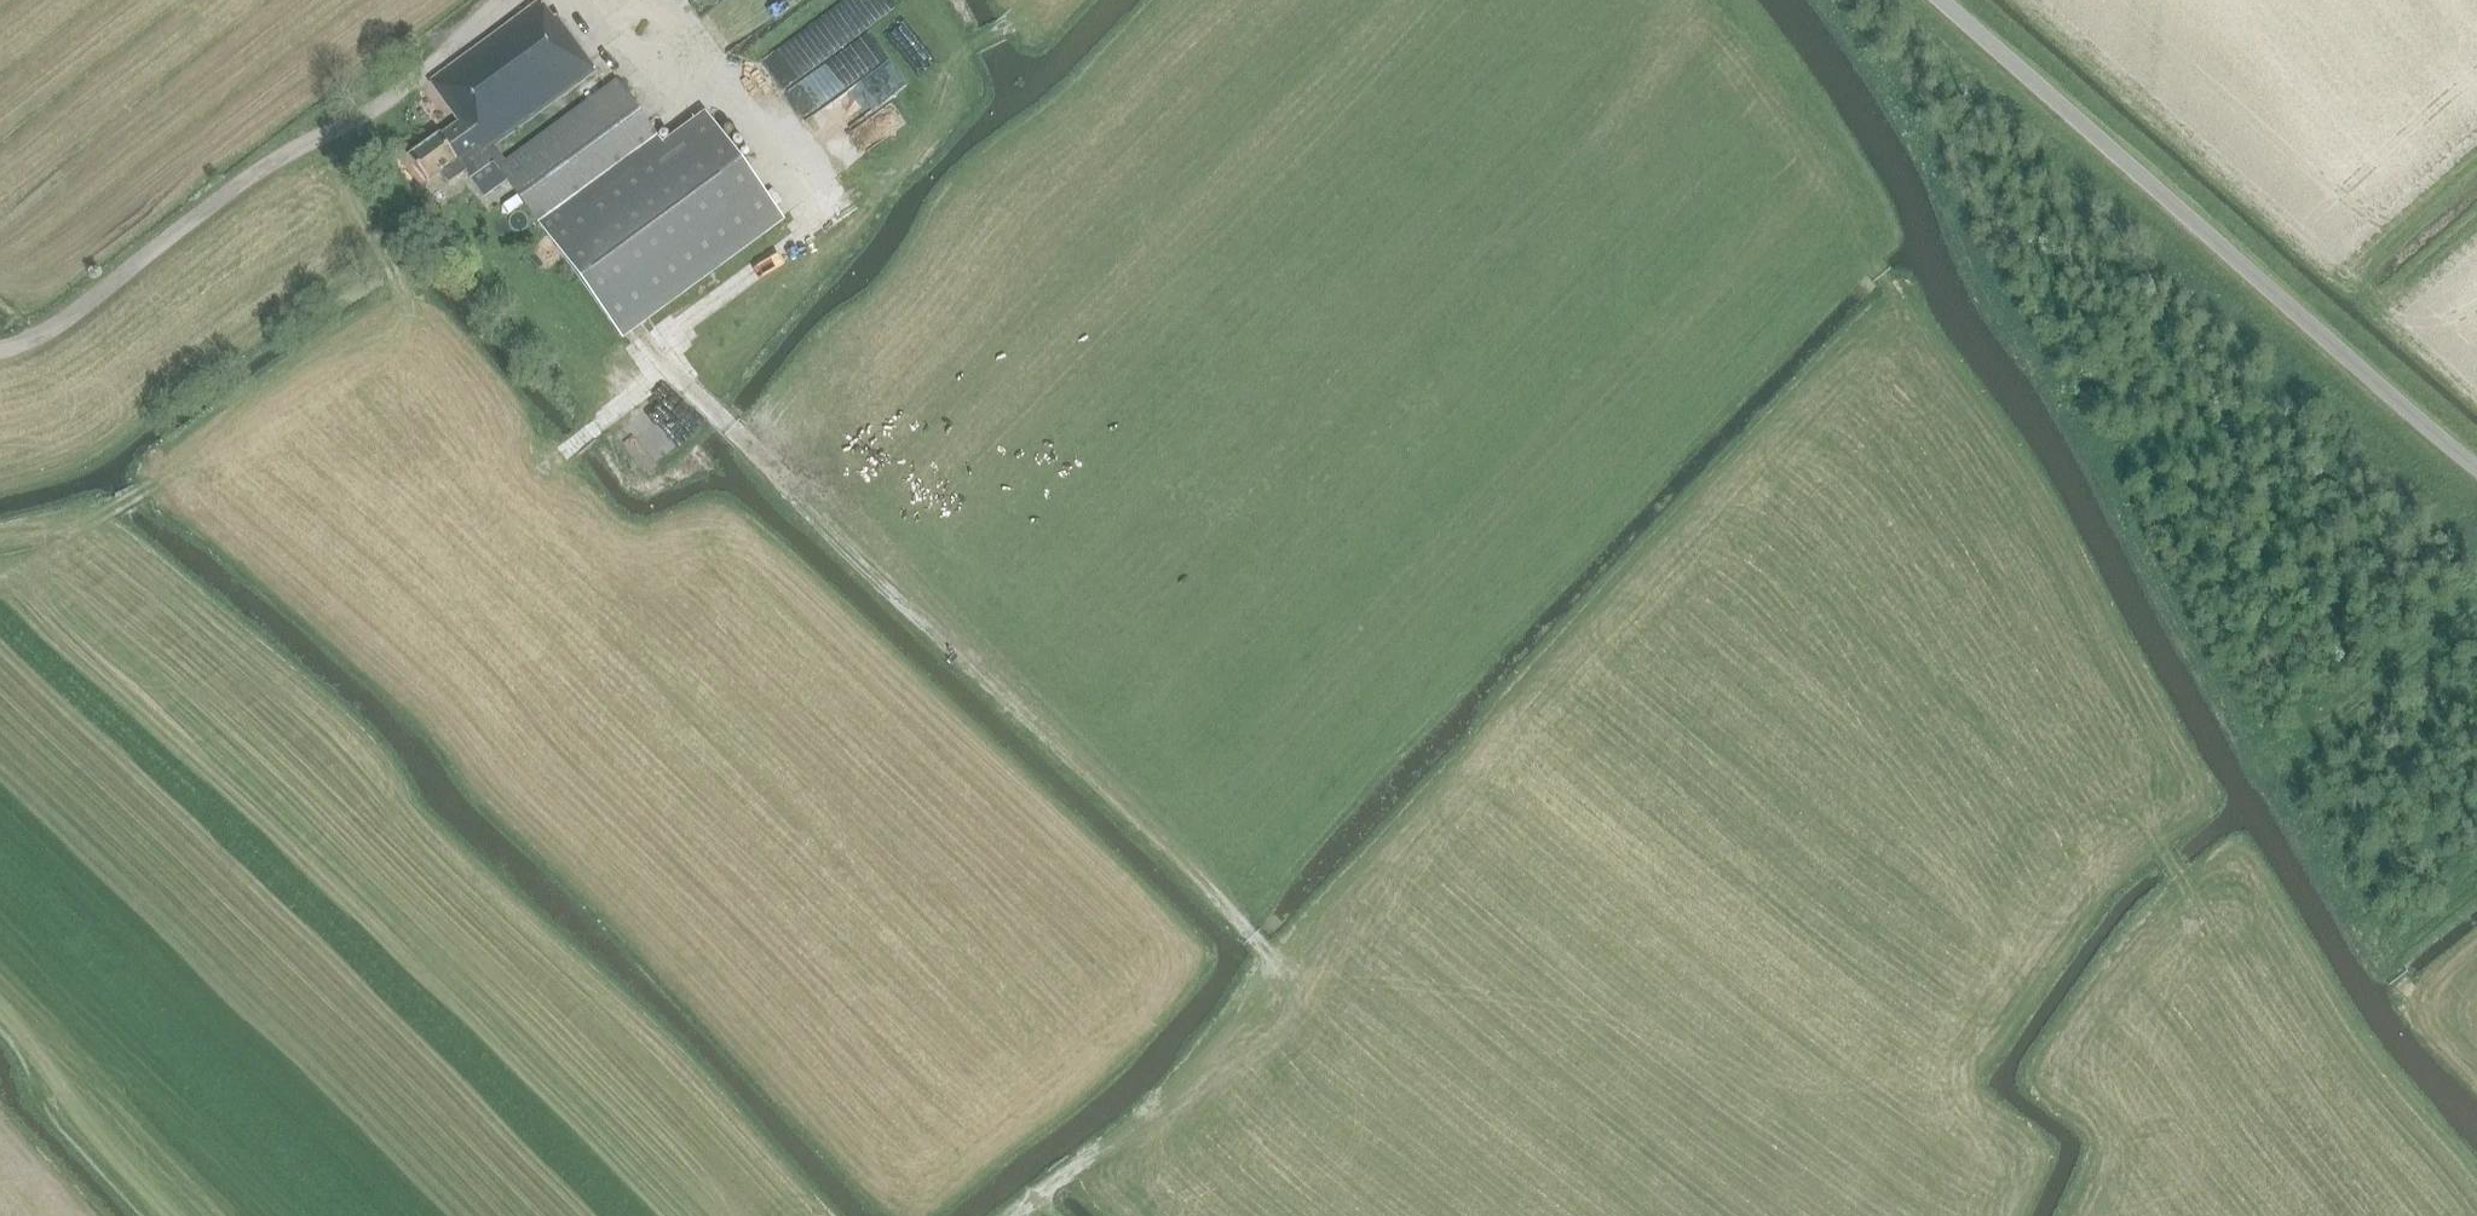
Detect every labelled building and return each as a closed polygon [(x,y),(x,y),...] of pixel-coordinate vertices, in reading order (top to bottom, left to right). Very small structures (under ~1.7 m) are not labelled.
[(778,43),(798,76),(787,83),(807,116),(822,106),(839,132),(910,87),(870,24),(900,5),(897,0),(846,0),(778,43)] [(506,162),(494,147),(596,72),(555,18),(552,20),(539,2),(429,82),(460,123),(410,159),(427,183),(440,175),(449,187),(466,175),(470,181),(494,164),(621,335),(780,217),(704,114),(662,145),(615,82),(506,162)]
